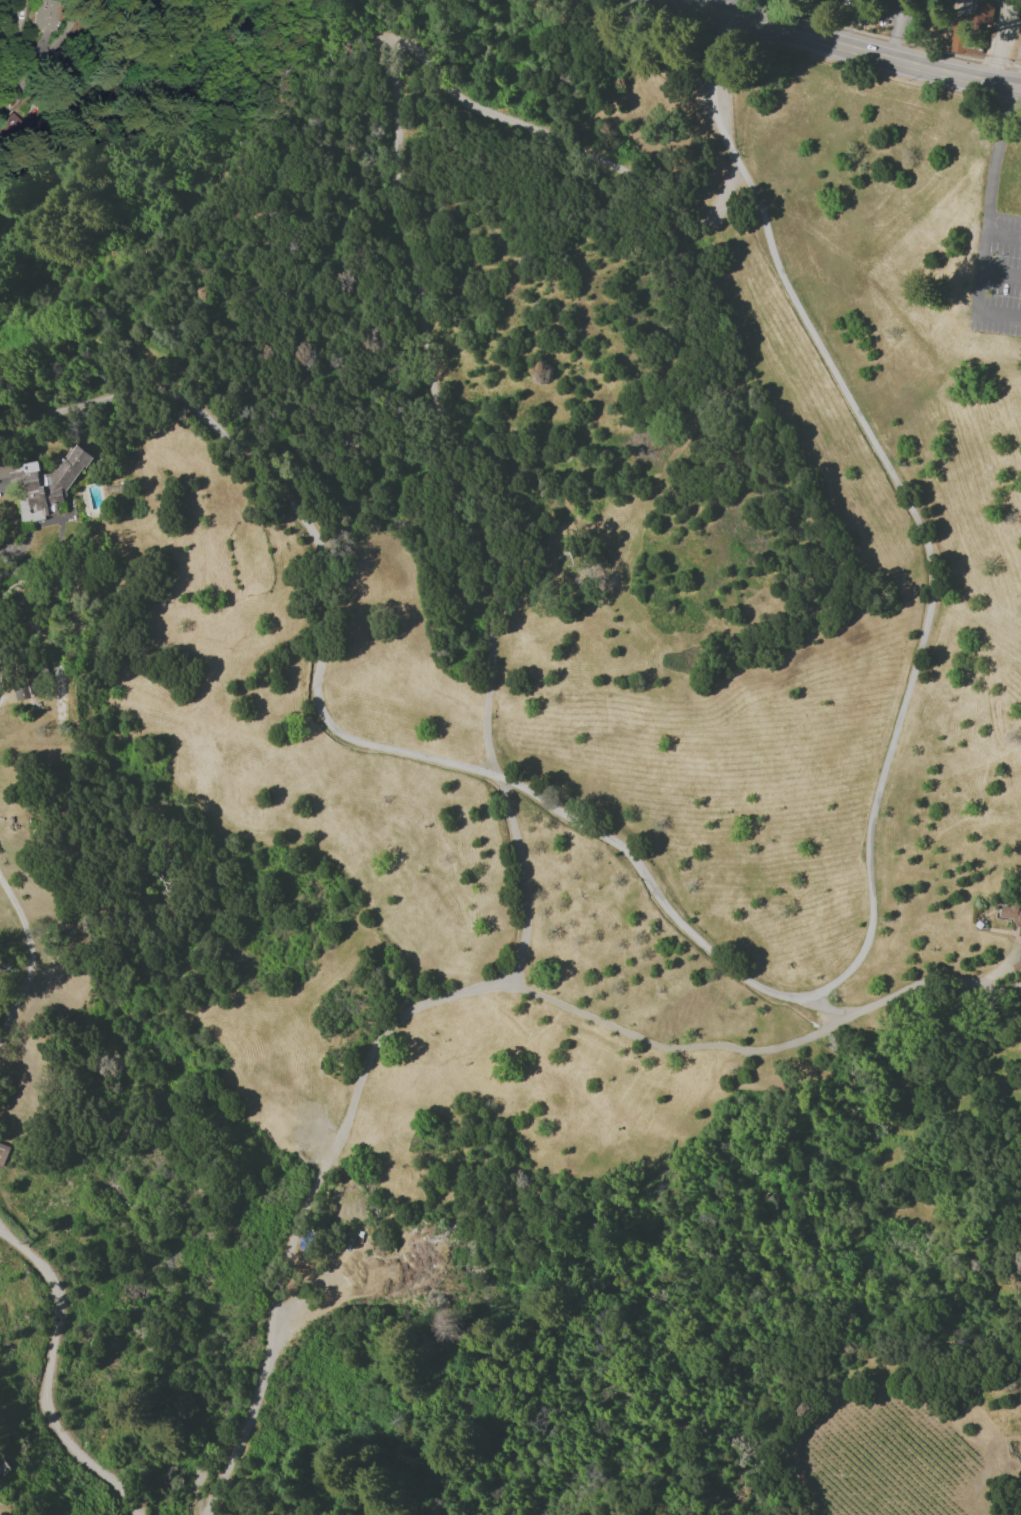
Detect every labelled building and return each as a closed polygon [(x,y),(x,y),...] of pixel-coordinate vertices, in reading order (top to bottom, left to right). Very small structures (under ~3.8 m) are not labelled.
[(57,1),(53,0),(36,0),(32,27),(53,31),(57,1)] [(989,0),(978,0),(977,0),(977,23),(989,23),(989,0)] [(63,511),(58,507),(64,499),(63,496),(81,468),(88,465),(94,456),(76,444),(66,458),(59,461),(52,471),(41,475),(36,460),(19,465),(21,469),(10,473),(13,468),(11,461),(4,456),(0,458),(0,479),(7,477),(8,474),(12,484),(16,482),(22,486),(34,521),(63,511)] [(11,673),(15,700),(39,697),(35,669),(11,673)] [(1012,918),(1012,925),(1020,926),(1020,906),(1000,904),(999,917),(1012,918)] [(9,1146),(0,1143),(0,1167),(3,1168),(9,1146)]
